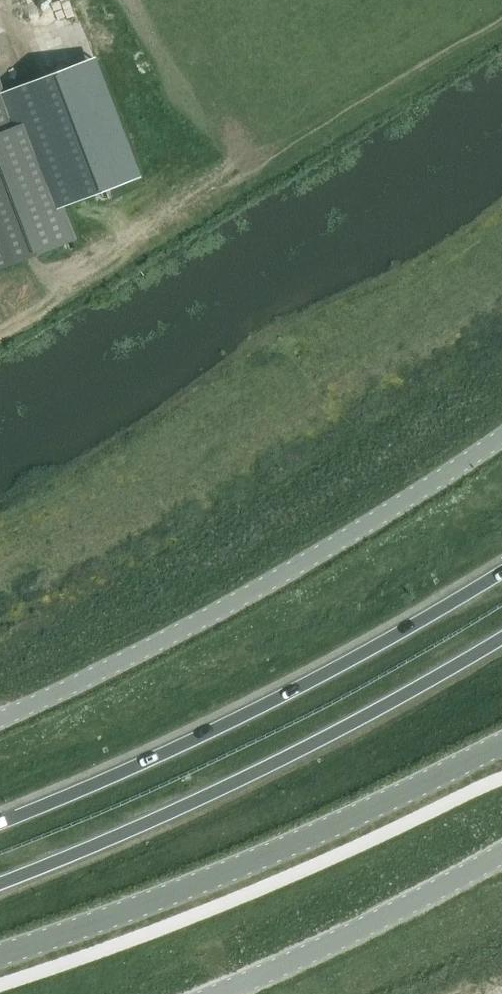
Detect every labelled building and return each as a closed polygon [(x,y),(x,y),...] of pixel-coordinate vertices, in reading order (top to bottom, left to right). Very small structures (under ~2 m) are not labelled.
[(44,250),(75,238),(62,204),(139,175),(95,57),(7,91),(0,72),(0,266),(44,250)]
